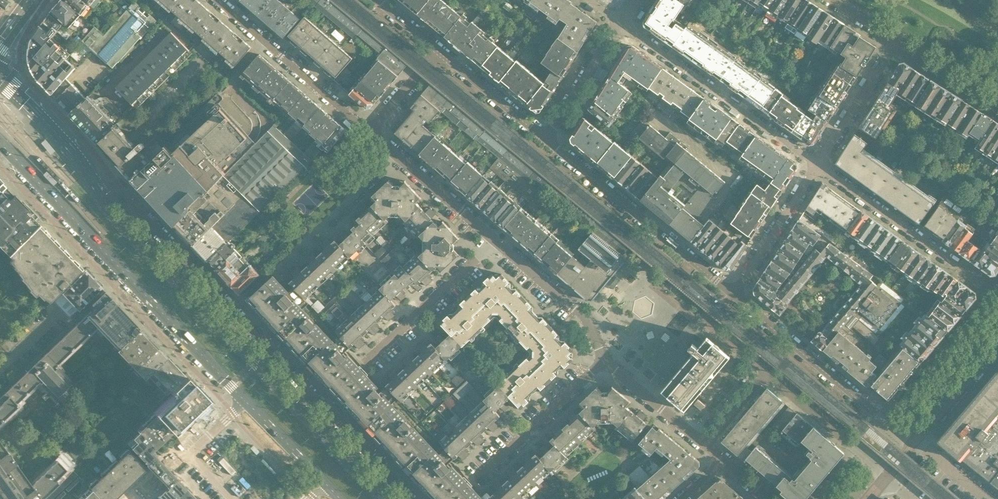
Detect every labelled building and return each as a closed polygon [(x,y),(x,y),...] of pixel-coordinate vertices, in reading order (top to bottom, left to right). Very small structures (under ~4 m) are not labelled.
[(3,9),(9,1),(7,0),(0,0),(0,7),(3,9)] [(51,12),(67,26),(73,19),(77,21),(79,18),(81,20),(85,16),(84,16),(66,0),(59,0),(59,1),(58,2),(57,3),(58,4),(51,12)] [(84,0),(66,0),(84,16),(91,6),(84,0)] [(91,6),(95,10),(103,0),(102,0),(84,0),(91,6)] [(164,3),(157,12),(162,17),(170,8),(172,10),(181,0),(160,0),(164,3)] [(172,10),(189,25),(205,6),(198,0),(195,0),(195,1),(194,0),(181,0),(172,10)] [(259,0),(245,0),(244,1),(252,8),(259,0)] [(252,8),(261,16),(274,0),(259,0),(252,8)] [(261,16),(269,23),(285,4),(280,0),(274,0),(261,16)] [(353,0),(345,0),(341,4),(342,5),(353,14),(360,6),(353,0)] [(417,14),(429,0),(400,0),(417,14)] [(443,1),(442,0),(429,0),(417,14),(426,22),(443,1)] [(572,2),(569,0),(532,0),(531,2),(539,9),(534,16),(537,18),(541,18),(545,12),(558,22),(560,19),(567,23),(577,7),(571,3),(572,2)] [(663,0),(658,0),(655,5),(675,19),(680,12),(663,0)] [(680,12),(685,5),(679,0),(663,0),(680,12)] [(748,3),(755,9),(759,3),(761,0),(750,0),(748,3)] [(759,3),(765,6),(763,8),(767,11),(774,0),(761,0),(759,3)] [(767,11),(776,17),(787,0),(774,0),(767,11)] [(776,17),(786,24),(788,21),(801,0),(787,0),(776,17)] [(807,0),(801,0),(788,21),(794,25),(792,28),(795,30),(797,28),(813,4),(807,0)] [(142,37),(149,29),(157,21),(149,14),(148,14),(149,15),(146,19),(137,11),(141,8),(142,8),(135,1),(134,1),(121,16),(116,12),(111,18),(116,22),(111,29),(106,25),(101,31),(95,26),(82,40),(83,41),(82,42),(107,64),(108,64),(113,68),(118,62),(120,61),(121,62),(136,47),(136,46),(135,46),(134,45),(140,38),(141,39),(142,37)] [(435,29),(452,9),(443,1),(426,22),(435,29)] [(285,4),(269,23),(277,30),(293,11),(285,4)] [(822,10),(813,4),(797,28),(807,34),(822,10)] [(678,22),(675,19),(655,5),(650,12),(673,28),(678,22)] [(228,26),(221,20),(205,6),(189,25),(212,45),(228,26)] [(372,16),(361,6),(360,6),(353,14),(365,25),(372,16)] [(591,31),(597,22),(577,7),(567,23),(558,37),(579,50),(585,40),(581,38),(584,34),(586,35),(589,30),(591,31)] [(444,36),(461,16),(452,9),(435,29),(444,36)] [(832,16),(822,10),(807,34),(816,41),(818,38),(832,16)] [(293,11),(277,30),(284,37),(300,17),(293,11)] [(673,28),(650,12),(644,22),(645,26),(664,40),(673,28)] [(50,13),(44,21),(34,36),(34,37),(33,38),(33,39),(32,40),(32,42),(31,43),(31,44),(31,45),(31,47),(31,48),(30,48),(29,57),(29,58),(30,61),(30,62),(31,64),(51,40),(63,25),(50,13)] [(453,44),(471,23),(466,18),(467,17),(463,14),(461,16),(444,36),(453,44)] [(462,51),(481,29),(476,24),(482,17),(478,14),(472,21),(471,23),(453,44),(462,51)] [(385,27),(378,21),(372,16),(365,25),(366,25),(378,35),(385,27)] [(830,46),(845,24),(832,16),(818,38),(825,43),(823,45),(827,48),(829,46),(830,46)] [(305,17),(286,38),(297,47),(299,44),(303,48),(300,50),(310,59),(329,37),(305,17)] [(673,46),(687,27),(678,22),(673,28),(664,40),(673,46)] [(869,57),(876,47),(855,33),(856,32),(845,24),(830,46),(846,57),(840,66),(857,76),(864,66),(861,64),(867,55),(869,57)] [(391,46),(378,35),(366,25),(364,27),(359,34),(381,53),(377,57),(398,75),(410,62),(403,56),(392,47),(391,46)] [(692,60),(707,39),(688,25),(687,27),(673,46),(692,60)] [(252,47),(228,26),(212,45),(235,66),(252,47)] [(58,32),(66,40),(71,35),(62,27),(58,32)] [(398,37),(386,27),(385,27),(378,35),(391,46),(398,37)] [(471,59),(488,38),(483,34),(485,32),(481,29),(462,51),(471,59)] [(171,32),(170,33),(166,37),(167,39),(184,56),(190,50),(171,32)] [(480,66),(497,45),(492,41),(493,39),(490,36),(488,38),(471,59),(480,66)] [(184,56),(167,39),(166,37),(160,43),(162,44),(179,61),(184,56)] [(198,37),(192,43),(197,48),(203,41),(198,37)] [(342,70),(353,58),(329,37),(310,59),(320,68),(322,65),(326,68),(324,71),(334,80),(342,70)] [(410,47),(399,38),(398,37),(391,46),(392,47),(403,56),(410,47)] [(561,79),(577,54),(578,52),(558,37),(542,62),(552,70),(551,71),(561,79)] [(712,74),(727,54),(707,39),(692,60),(712,74)] [(51,40),(31,64),(32,69),(33,71),(34,73),(35,75),(36,76),(60,48),(51,40)] [(524,41),(519,47),(524,52),(529,46),(524,41)] [(179,61),(162,44),(160,43),(155,48),(156,50),(173,67),(179,61)] [(498,81),(515,60),(497,45),(480,66),(498,81)] [(60,48),(36,76),(37,77),(44,86),(66,60),(70,55),(68,53),(61,46),(60,48)] [(628,46),(619,62),(628,68),(640,51),(632,46),(628,46)] [(173,67),(156,50),(155,48),(149,54),(167,73),(173,67)] [(637,86),(655,62),(640,51),(628,68),(628,69),(623,76),(626,78),(629,75),(636,80),(633,84),(637,86)] [(211,59),(216,64),(221,57),(216,53),(211,59)] [(149,54),(143,60),(162,78),(167,73),(149,54)] [(267,61),(260,54),(240,76),(244,79),(247,75),(251,79),(267,61)] [(720,80),(735,60),(727,54),(712,74),(720,80)] [(776,63),(766,56),(764,59),(774,66),(776,63)] [(381,96),(398,75),(377,57),(359,78),(381,96)] [(544,82),(526,67),(516,58),(515,60),(498,81),(526,104),(541,86),(541,85),(544,82)] [(66,60),(44,86),(52,94),(67,78),(76,68),(66,60)] [(162,78),(143,60),(138,65),(156,84),(162,78)] [(736,92),(751,72),(747,69),(735,60),(720,80),(736,92)] [(290,81),(267,61),(251,79),(256,83),(252,86),(259,92),(262,88),(271,96),(267,100),(271,103),(272,102),(290,81)] [(777,61),(776,63),(774,66),(773,67),(783,74),(787,67),(777,61)] [(619,62),(609,77),(616,82),(618,79),(623,83),(626,78),(623,76),(628,69),(628,68),(619,62)] [(664,68),(655,62),(637,86),(641,89),(644,84),(649,88),(664,68)] [(857,76),(840,66),(833,62),(829,69),(852,84),(857,76)] [(900,90),(913,69),(904,63),(900,64),(897,69),(888,82),(898,89),(900,90)] [(156,84),(138,65),(132,71),(134,72),(151,89),(156,84)] [(664,109),(683,82),(664,68),(649,88),(658,95),(660,93),(664,95),(662,97),(663,98),(658,105),(664,109)] [(852,84),(829,69),(823,78),(846,92),(852,84)] [(922,74),(913,69),(900,90),(899,92),(907,97),(922,74)] [(348,75),(342,70),(334,80),(340,85),(348,75)] [(151,89),(134,72),(132,71),(127,76),(145,95),(151,89)] [(552,94),(560,81),(561,79),(551,71),(544,82),(541,85),(552,94)] [(440,87),(447,78),(440,72),(437,76),(434,81),(433,81),(440,87)] [(752,103),(766,83),(759,78),(755,75),(751,72),(736,92),(752,103)] [(932,81),(922,74),(907,97),(912,101),(910,104),(915,107),(917,104),(932,81)] [(127,76),(121,82),(122,83),(139,100),(145,95),(127,76)] [(604,85),(624,100),(626,102),(629,98),(627,96),(630,91),(622,85),(623,83),(618,79),(616,82),(609,77),(604,85)] [(72,115),(91,97),(90,95),(86,99),(72,84),(67,78),(52,94),(58,101),(72,115)] [(381,96),(359,78),(354,85),(375,103),(381,96)] [(459,87),(458,87),(447,78),(440,87),(451,96),(459,87)] [(846,92),(823,78),(819,85),(841,100),(846,92)] [(305,94),(290,81),(272,102),(275,104),(276,103),(281,108),(282,106),(286,109),(284,111),(285,111),(284,112),(287,115),(305,94)] [(488,126),(476,117),(464,107),(463,106),(451,96),(440,87),(433,81),(431,84),(421,95),(440,110),(442,112),(443,111),(444,112),(464,129),(477,139),(488,126)] [(942,87),(932,81),(917,104),(922,107),(920,110),(925,113),(927,110),(942,87)] [(139,100),(122,83),(121,82),(115,87),(134,106),(139,100)] [(689,117),(704,97),(683,82),(664,109),(671,115),(678,105),(682,108),(680,111),(689,117)] [(896,95),(896,94),(899,90),(888,82),(879,96),(859,127),(876,138),(892,112),(891,111),(893,108),(889,106),(892,101),(896,95)] [(766,83),(752,103),(759,108),(774,88),(766,83)] [(375,103),(354,85),(348,92),(367,108),(371,108),(375,103)] [(541,86),(526,104),(536,113),(540,112),(552,94),(541,85),(541,86)] [(624,100),(604,85),(599,93),(619,109),(621,110),(623,106),(621,105),(624,100)] [(841,100),(819,85),(814,92),(837,107),(841,100)] [(470,97),(459,87),(451,96),(463,106),(470,97)] [(952,94),(942,87),(927,110),(932,114),(930,117),(935,120),(937,117),(952,94)] [(769,115),(782,97),(779,95),(781,93),(774,88),(759,108),(769,115)] [(224,175),(253,145),(217,106),(223,100),(223,99),(223,98),(223,97),(222,97),(218,92),(163,148),(131,179),(175,226),(190,210),(190,206),(202,193),(205,195),(224,175)] [(837,107),(814,92),(809,99),(813,101),(832,114),(837,107)] [(599,93),(594,102),(614,117),(616,118),(619,115),(616,113),(619,109),(599,93)] [(313,100),(305,94),(287,115),(290,118),(292,115),(297,119),(313,100)] [(945,126),(945,125),(962,100),(952,94),(937,117),(942,121),(940,124),(945,126)] [(414,110),(395,133),(403,140),(406,136),(410,139),(408,141),(413,145),(411,147),(420,154),(436,136),(423,125),(427,121),(429,123),(440,110),(421,95),(414,103),(417,104),(413,109),(414,110)] [(102,98),(97,103),(91,97),(72,115),(77,121),(98,143),(109,132),(107,130),(113,125),(115,123),(116,124),(124,115),(108,98),(108,97),(107,97),(106,97),(105,97),(104,97),(103,97),(102,98)] [(483,108),(471,98),(470,97),(463,106),(464,107),(476,117),(483,108)] [(731,117),(704,97),(689,117),(686,122),(714,142),(731,117)] [(791,131),(804,114),(798,111),(801,106),(798,104),(796,107),(782,97),(769,115),(791,131)] [(320,107),(313,100),(297,119),(301,123),(299,126),(302,128),(303,127),(320,107)] [(955,132),(972,107),(962,100),(945,125),(955,132)] [(832,114),(813,101),(808,109),(813,113),(816,114),(827,122),(832,114)] [(594,102),(589,110),(610,126),(613,123),(611,121),(614,117),(594,102)] [(327,113),(320,107),(303,127),(307,130),(304,133),(307,136),(327,113)] [(969,134),(983,114),(972,107),(955,132),(966,139),(969,134)] [(495,118),(494,117),(483,108),(476,117),(488,126),(495,118)] [(316,138),(333,119),(327,113),(307,136),(310,138),(313,135),(316,138)] [(827,122),(816,114),(813,113),(810,118),(797,136),(809,144),(813,143),(827,122)] [(797,136),(810,118),(804,114),(791,131),(797,136)] [(978,141),(993,120),(983,114),(969,134),(978,141)] [(724,143),(739,123),(731,117),(714,142),(717,145),(720,140),(724,143)] [(507,128),(496,118),(495,118),(488,126),(500,136),(507,128)] [(604,134),(583,118),(571,138),(571,142),(587,155),(604,134)] [(320,147),(340,124),(333,119),(316,138),(320,142),(317,145),(320,147)] [(715,191),(716,192),(716,191),(717,192),(725,182),(687,150),(689,148),(670,132),(665,138),(643,119),(633,132),(636,134),(644,141),(653,149),(670,163),(668,165),(659,176),(640,199),(691,241),(691,240),(706,222),(700,217),(714,200),(710,197),(713,194),(715,191)] [(997,129),(997,123),(993,120),(978,141),(976,145),(984,150),(997,129)] [(241,197),(193,245),(208,261),(228,242),(312,160),(310,158),(320,147),(317,145),(320,142),(316,138),(304,153),(276,128),(279,124),(277,121),(253,145),(224,175),(239,190),(241,197)] [(733,149),(747,129),(739,123),(724,143),(733,149)] [(330,150),(347,130),(340,124),(320,147),(323,149),(326,146),(330,150)] [(107,149),(115,157),(113,159),(125,173),(127,174),(129,172),(132,176),(130,177),(131,179),(163,148),(153,138),(145,146),(144,144),(141,143),(137,147),(133,143),(132,143),(131,145),(130,143),(126,140),(113,125),(107,130),(109,132),(98,143),(105,151),(107,149)] [(512,147),(500,137),(500,136),(488,126),(477,139),(492,152),(494,153),(500,158),(502,160),(510,149),(512,147)] [(520,138),(508,128),(507,128),(500,136),(500,137),(512,147),(520,138)] [(756,135),(747,129),(733,149),(741,155),(756,135)] [(984,150),(992,155),(997,146),(997,129),(984,150)] [(460,158),(463,154),(457,149),(456,151),(450,145),(448,148),(443,143),(445,141),(442,138),(437,134),(436,136),(420,154),(419,154),(444,176),(460,158)] [(597,163),(614,142),(604,134),(587,155),(597,163)] [(644,141),(636,134),(633,137),(634,137),(630,142),(638,149),(640,146),(644,141)] [(698,134),(696,137),(704,143),(706,140),(698,134)] [(934,203),(892,173),(861,151),(867,143),(866,142),(862,139),(858,137),(855,134),(854,134),(835,163),(842,168),(844,166),(848,168),(846,171),(919,223),(934,203)] [(788,158),(756,135),(741,155),(738,159),(742,161),(744,157),(749,160),(746,164),(749,167),(752,163),(762,170),(759,174),(766,179),(769,175),(773,178),(780,168),(788,158)] [(532,149),(521,139),(520,138),(512,147),(525,157),(532,149)] [(606,170),(624,148),(615,141),(614,142),(597,163),(606,170)] [(653,149),(644,141),(640,146),(649,154),(651,151),(653,149)] [(537,167),(526,158),(525,157),(512,147),(510,149),(502,160),(526,180),(537,167)] [(614,177),(633,155),(624,148),(606,170),(614,177)] [(545,159),(544,158),(532,149),(525,157),(526,158),(537,167),(545,159)] [(633,155),(614,177),(623,184),(641,162),(633,155)] [(452,182),(467,164),(460,158),(444,176),(452,182)] [(528,201),(538,190),(526,180),(502,160),(500,158),(484,176),(467,196),(475,202),(493,182),(498,175),(505,181),(513,188),(521,195),(528,201)] [(797,168),(796,164),(788,158),(780,168),(792,176),(797,168)] [(556,168),(545,159),(537,167),(549,177),(556,168)] [(898,165),(907,171),(911,166),(902,160),(898,165)] [(469,162),(467,164),(452,182),(467,196),(484,176),(476,169),(469,162)] [(641,162),(623,184),(631,192),(650,169),(641,162)] [(569,179),(557,169),(556,168),(549,177),(562,187),(569,179)] [(792,176),(780,168),(773,178),(770,181),(782,190),(792,176)] [(650,169),(631,192),(640,199),(659,176),(650,169)] [(190,210),(175,226),(193,245),(241,197),(239,190),(224,175),(205,195),(202,193),(190,206),(190,210)] [(940,180),(951,185),(954,181),(943,176),(940,180)] [(581,189),(570,179),(569,179),(562,187),(574,197),(581,189)] [(394,186),(391,182),(389,180),(380,189),(371,197),(376,201),(372,205),(386,219),(393,213),(399,213),(406,220),(420,207),(417,203),(421,198),(405,181),(399,186),(394,186)] [(497,190),(482,209),(490,215),(513,188),(505,181),(497,190)] [(778,198),(782,190),(770,181),(767,185),(764,183),(761,187),(778,198)] [(965,191),(971,184),(966,181),(960,188),(965,191)] [(493,182),(475,202),(482,209),(497,190),(494,187),(496,185),(493,182)] [(831,189),(822,183),(806,209),(813,214),(818,208),(846,229),(860,210),(859,209),(857,212),(830,192),(831,189)] [(766,215),(777,199),(778,198),(761,187),(757,184),(751,192),(752,192),(746,200),(766,215)] [(34,218),(33,218),(25,211),(26,211),(20,205),(12,198),(14,196),(5,187),(4,186),(0,189),(0,247),(7,254),(39,224),(34,218)] [(513,188),(490,215),(497,222),(515,201),(521,195),(513,188)] [(592,198),(582,189),(581,189),(574,197),(585,207),(592,198)] [(958,217),(964,208),(968,203),(961,199),(949,189),(937,206),(938,206),(923,226),(923,225),(923,226),(941,239),(958,217)] [(605,209),(592,198),(585,207),(598,218),(605,209)] [(990,210),(997,215),(997,213),(997,198),(990,210)] [(751,237),(766,215),(746,200),(743,204),(740,202),(736,208),(739,211),(736,215),(731,222),(751,237)] [(515,201),(497,222),(505,228),(520,210),(517,207),(519,205),(515,201)] [(388,221),(386,219),(372,205),(369,208),(364,204),(360,207),(379,225),(384,221),(386,223),(388,221)] [(379,225),(360,207),(358,209),(357,210),(359,211),(358,213),(361,216),(357,219),(373,236),(375,234),(372,232),(379,225)] [(424,210),(420,207),(406,220),(403,222),(405,224),(408,222),(418,234),(416,236),(418,238),(420,236),(435,222),(431,218),(436,214),(431,208),(430,207),(428,209),(427,207),(424,210)] [(520,210),(505,228),(528,248),(545,228),(522,208),(520,210)] [(617,219),(606,209),(605,209),(598,218),(610,228),(617,219)] [(976,209),(972,213),(971,216),(979,222),(984,215),(976,209)] [(861,210),(861,211),(845,233),(849,236),(851,234),(856,237),(870,217),(861,210)] [(838,241),(802,215),(800,219),(835,244),(838,241)] [(984,215),(979,222),(978,223),(972,232),(987,243),(997,251),(997,225),(984,215)] [(373,236),(357,219),(355,217),(352,219),(351,220),(353,222),(354,220),(357,223),(351,229),(354,231),(367,246),(369,244),(367,241),(373,236)] [(878,223),(870,217),(856,237),(860,240),(858,243),(861,246),(878,223)] [(958,217),(941,239),(950,245),(963,226),(958,222),(961,219),(958,217)] [(585,226),(576,219),(574,222),(582,229),(585,226)] [(629,228),(618,220),(617,219),(610,228),(621,237),(629,228)] [(706,222),(691,240),(691,241),(699,247),(717,225),(709,219),(706,222)] [(799,219),(792,230),(810,243),(813,245),(815,249),(821,253),(830,243),(816,232),(816,231),(808,224),(799,219)] [(438,226),(435,222),(420,236),(427,243),(427,248),(420,255),(433,270),(437,266),(441,271),(450,263),(459,255),(453,249),(454,244),(457,241),(459,239),(443,221),(438,226)] [(963,226),(950,245),(958,251),(967,238),(972,232),(967,228),(969,225),(966,222),(963,226)] [(886,229),(878,223),(861,246),(865,249),(868,246),(872,248),(886,229)] [(78,264),(79,263),(72,258),(71,259),(66,256),(69,254),(64,247),(63,248),(58,244),(54,237),(53,238),(49,234),(44,228),(43,229),(39,224),(7,254),(11,259),(9,261),(13,266),(14,265),(20,270),(17,272),(21,278),(22,276),(27,282),(25,284),(29,289),(30,288),(36,294),(39,291),(44,297),(43,298),(48,302),(55,295),(82,268),(78,264)] [(717,225),(699,247),(706,253),(724,231),(717,225)] [(545,228),(528,248),(542,260),(559,240),(545,228)] [(638,236),(629,228),(621,237),(631,245),(638,236)] [(894,235),(886,229),(872,248),(876,251),(873,255),(877,258),(894,235)] [(792,230),(786,240),(803,252),(810,243),(792,230)] [(367,246),(354,231),(351,234),(348,231),(346,232),(344,231),(340,235),(341,237),(339,239),(342,242),(340,244),(351,256),(354,254),(355,256),(355,257),(367,246)] [(724,231),(706,253),(713,259),(732,237),(724,231)] [(578,262),(572,256),(557,273),(588,300),(592,300),(625,260),(624,256),(623,255),(592,232),(578,248),(585,254),(578,262)] [(383,234),(377,238),(383,245),(375,252),(380,257),(393,245),(383,234)] [(262,245),(269,239),(265,235),(259,241),(262,245)] [(902,240),(894,235),(877,258),(881,261),(884,257),(888,261),(902,240)] [(732,237),(713,259),(721,265),(739,243),(732,237)] [(967,238),(958,251),(969,259),(977,248),(979,246),(967,238)] [(320,245),(321,246),(320,248),(323,251),(319,254),(335,271),(337,269),(335,267),(346,256),(349,259),(351,256),(340,244),(339,245),(335,240),(331,244),(326,239),(321,244),(320,245)] [(559,240),(542,260),(557,273),(572,256),(573,254),(566,248),(567,247),(559,240)] [(786,240),(778,251),(795,263),(803,252),(786,240)] [(911,247),(902,240),(888,261),(892,263),(890,267),(894,270),(911,247)] [(739,243),(721,265),(726,270),(730,270),(747,245),(741,241),(739,243)] [(228,242),(208,261),(216,269),(236,250),(228,242)] [(836,247),(830,243),(821,253),(825,257),(827,255),(831,259),(839,250),(836,247)] [(987,243),(983,249),(979,246),(977,248),(997,263),(997,251),(987,243)] [(844,250),(837,245),(836,247),(839,250),(844,253),(846,250),(845,249),(844,250)] [(919,253),(911,247),(894,270),(898,273),(900,269),(905,273),(919,253)] [(969,259),(990,275),(995,274),(997,270),(997,263),(977,248),(969,259)] [(825,257),(821,253),(815,249),(809,256),(819,265),(825,257)] [(241,273),(250,265),(236,250),(216,269),(232,286),(243,275),(241,273)] [(844,253),(839,250),(831,259),(840,266),(848,256),(844,253)] [(854,256),(846,250),(844,253),(848,256),(852,260),(854,256)] [(778,251),(772,261),(788,273),(795,263),(778,251)] [(305,259),(307,260),(305,262),(308,265),(305,268),(321,285),(322,283),(320,281),(332,270),(334,273),(335,271),(319,254),(316,258),(312,253),(306,258),(305,259)] [(420,255),(417,253),(415,255),(418,257),(406,268),(404,265),(396,272),(394,270),(392,272),(405,287),(406,286),(408,289),(414,283),(417,286),(415,288),(417,290),(418,289),(420,287),(418,284),(421,281),(426,285),(432,280),(433,279),(431,278),(432,276),(429,273),(433,270),(420,255)] [(927,259),(919,253),(905,273),(909,276),(906,279),(910,282),(927,259)] [(819,265),(809,256),(802,264),(812,272),(819,265)] [(848,256),(840,266),(842,271),(848,274),(857,263),(852,260),(848,256)] [(862,263),(854,256),(852,260),(857,263),(860,266),(862,263)] [(935,264),(927,259),(910,282),(914,285),(917,281),(921,284),(935,264)] [(772,261),(765,271),(781,282),(788,273),(772,261)] [(671,277),(678,269),(669,262),(662,270),(671,277)] [(857,263),(848,274),(856,280),(865,270),(860,266),(857,263)] [(870,268),(862,263),(860,266),(865,270),(868,271),(870,268)] [(812,272),(802,264),(796,272),(806,280),(812,272)] [(942,269),(935,264),(921,284),(919,286),(926,292),(929,288),(942,269)] [(243,275),(232,286),(240,294),(260,275),(250,265),(241,273),(243,275)] [(290,273),(292,274),(290,276),(293,279),(290,282),(305,299),(307,297),(305,295),(317,284),(319,287),(321,285),(305,268),(301,271),(297,267),(291,272),(290,273)] [(950,275),(942,269),(929,288),(936,293),(937,293),(950,275)] [(78,310),(101,288),(84,270),(61,293),(62,293),(57,297),(73,314),(77,310),(78,310)] [(876,286),(870,280),(873,276),(868,271),(865,270),(856,280),(861,284),(860,286),(870,294),(876,286)] [(765,271),(758,282),(777,295),(780,290),(777,288),(781,282),(765,271)] [(405,287),(392,272),(380,283),(381,284),(382,283),(383,285),(380,288),(392,300),(394,297),(397,300),(399,299),(401,300),(402,300),(401,300),(405,296),(406,296),(404,294),(406,292),(403,289),(405,287)] [(683,288),(690,279),(682,272),(674,281),(683,288)] [(806,280),(796,272),(789,280),(799,288),(806,280)] [(497,278),(492,273),(491,274),(492,275),(485,282),(487,284),(479,292),(477,290),(473,293),(471,293),(468,296),(489,318),(493,314),(498,314),(502,318),(524,298),(521,295),(520,295),(516,291),(514,293),(506,285),(508,283),(501,275),(502,275),(501,274),(497,278)] [(305,299),(290,282),(289,282),(283,282),(275,274),(250,298),(257,306),(256,307),(257,308),(259,306),(266,313),(262,316),(271,325),(272,324),(278,331),(277,332),(278,332),(302,311),(301,310),(309,303),(305,299)] [(958,280),(950,275),(937,293),(940,295),(941,296),(944,293),(947,295),(958,280)] [(701,289),(691,280),(690,279),(683,288),(694,297),(701,289)] [(799,288),(789,280),(785,285),(783,288),(793,296),(799,288)] [(966,309),(976,297),(975,293),(958,280),(947,295),(956,301),(966,309)] [(882,333),(908,302),(911,298),(902,291),(899,295),(880,281),(876,286),(870,294),(863,302),(856,310),(850,317),(843,325),(838,331),(845,336),(853,327),(874,344),(879,337),(882,333)] [(754,288),(755,293),(768,305),(776,296),(777,295),(758,282),(754,288)] [(860,286),(853,294),(863,302),(870,294),(860,286)] [(392,300),(380,288),(378,290),(380,292),(369,303),(366,301),(365,302),(380,319),(384,316),(389,321),(394,316),(395,315),(394,313),(395,312),(392,309),(396,305),(391,300),(392,300)] [(780,290),(777,295),(776,296),(786,304),(793,296),(783,288),(780,290)] [(76,389),(63,376),(51,363),(53,361),(57,365),(98,326),(116,345),(117,343),(120,346),(121,347),(138,330),(140,329),(106,293),(103,290),(90,303),(92,305),(94,308),(21,378),(32,389),(37,384),(33,380),(35,378),(60,405),(76,389)] [(966,309),(956,301),(947,295),(944,293),(941,296),(940,295),(936,299),(959,316),(966,309)] [(863,302),(853,294),(847,301),(856,310),(863,302)] [(440,323),(450,334),(462,346),(491,320),(489,318),(468,296),(465,299),(465,300),(459,306),(459,310),(455,314),(450,314),(445,320),(443,320),(440,323)] [(787,305),(786,304),(776,296),(768,305),(780,314),(787,305)] [(527,301),(524,298),(502,318),(500,320),(527,349),(529,347),(551,326),(548,323),(546,323),(541,317),(536,317),(532,313),(532,309),(527,303),(527,301)] [(959,316),(936,299),(930,306),(953,323),(959,316)] [(856,310),(847,301),(840,309),(850,317),(856,310)] [(380,319),(365,302),(363,304),(365,306),(354,317),(352,315),(350,316),(366,333),(369,330),(374,335),(379,330),(380,329),(379,327),(380,326),(377,323),(380,319)] [(318,303),(314,308),(318,313),(323,308),(318,303)] [(953,323),(930,306),(924,314),(947,331),(953,323)] [(850,317),(840,309),(833,317),(843,325),(850,317)] [(739,320),(727,310),(720,318),(732,328),(739,320)] [(331,341),(323,334),(302,311),(278,332),(279,331),(286,338),(285,339),(293,348),(294,347),(316,370),(338,349),(331,341)] [(809,325),(796,313),(792,318),(806,330),(809,325)] [(947,331),(924,314),(922,317),(919,315),(915,319),(940,339),(947,331)] [(366,333),(350,316),(348,318),(350,320),(339,331),(337,329),(335,331),(338,334),(350,347),(354,344),(359,349),(364,343),(365,344),(366,343),(364,341),(365,340),(362,336),(366,333)] [(843,325),(833,317),(827,325),(837,333),(838,331),(843,325)] [(940,339),(915,319),(913,322),(918,326),(914,331),(934,346),(940,339)] [(751,330),(740,320),(739,320),(732,328),(744,338),(751,330)] [(837,333),(827,325),(821,332),(831,341),(837,333)] [(554,372),(562,364),(564,366),(571,359),(572,360),(573,360),(568,355),(573,350),(572,349),(572,350),(565,343),(562,345),(555,337),(557,335),(553,331),(553,329),(551,326),(529,347),(533,351),(533,356),(529,360),(527,358),(498,384),(510,397),(520,409),(524,406),(524,404),(530,398),(530,394),(534,390),(538,390),(544,385),(546,385),(549,382),(552,379),(552,378),(556,374),(554,372)] [(141,333),(138,330),(121,347),(120,346),(116,350),(120,354),(122,352),(128,358),(148,338),(143,332),(141,333)] [(763,339),(752,330),(751,330),(744,338),(756,348),(763,339)] [(934,346),(914,331),(911,334),(906,330),(903,334),(927,354),(934,346)] [(831,341),(821,332),(820,331),(812,341),(823,350),(831,341)] [(871,358),(845,336),(838,331),(837,333),(831,341),(823,350),(838,363),(840,361),(845,365),(848,368),(847,370),(855,377),(869,359),(871,358)] [(339,393),(363,371),(348,355),(345,357),(343,354),(350,347),(338,334),(331,341),(338,349),(316,370),(314,371),(323,380),(325,378),(332,385),(331,385),(332,386),(339,393)] [(436,338),(437,340),(436,342),(439,345),(436,348),(447,359),(450,357),(451,359),(451,360),(464,348),(462,346),(450,334),(447,337),(444,334),(442,335),(441,334),(440,334),(437,338),(436,338)] [(927,354),(903,334),(900,337),(905,341),(901,345),(903,347),(921,362),(927,354)] [(701,344),(697,347),(692,343),(688,348),(692,351),(689,353),(689,355),(690,357),(662,390),(684,410),(692,401),(694,403),(701,409),(705,405),(698,399),(696,397),(730,357),(707,337),(701,344)] [(148,338),(128,358),(133,364),(131,366),(134,369),(137,367),(156,348),(153,345),(154,344),(148,338)] [(776,350),(764,340),(763,339),(756,348),(769,359),(776,350)] [(416,347),(416,348),(418,349),(416,350),(420,354),(416,357),(432,374),(434,372),(431,370),(443,359),(445,361),(447,359),(436,348),(431,343),(427,346),(423,341),(417,347),(417,346),(416,347)] [(157,347),(156,348),(137,367),(143,373),(140,376),(143,379),(146,375),(165,358),(162,355),(163,353),(157,347)] [(921,362),(903,347),(890,362),(871,386),(878,391),(880,389),(882,391),(881,393),(888,400),(921,362)] [(788,360),(777,351),(776,350),(769,359),(781,368),(788,360)] [(871,386),(890,362),(880,353),(873,361),(872,362),(869,359),(855,377),(867,387),(869,384),(871,386)] [(401,361),(401,362),(403,363),(402,364),(405,368),(401,371),(417,388),(419,386),(417,384),(428,373),(430,375),(432,374),(416,357),(413,360),(408,355),(402,361),(402,360),(401,361)] [(166,356),(165,358),(146,375),(155,385),(174,367),(171,364),(172,363),(166,356)] [(800,370),(788,360),(781,368),(793,379),(800,370)] [(175,366),(174,367),(155,385),(164,394),(183,376),(180,373),(181,372),(175,366)] [(386,375),(387,376),(388,377),(387,378),(390,382),(386,385),(386,386),(398,398),(402,402),(404,400),(402,398),(413,387),(415,389),(417,388),(401,371),(398,374),(393,369),(388,375),(387,375),(386,375)] [(812,380),(801,371),(800,370),(793,379),(805,388),(812,380)] [(391,405),(398,398),(386,386),(379,393),(376,389),(378,387),(363,371),(339,393),(346,401),(347,402),(347,401),(354,409),(351,411),(359,419),(361,418),(375,434),(398,413),(391,405)] [(997,372),(996,371),(937,441),(958,459),(959,458),(990,482),(997,472),(997,372)] [(459,373),(451,380),(457,386),(465,379),(459,373)] [(184,375),(183,376),(164,394),(149,409),(153,413),(172,433),(173,432),(175,434),(196,414),(194,412),(207,399),(184,375)] [(23,401),(23,400),(33,390),(32,389),(21,378),(0,397),(0,422),(23,401)] [(463,392),(471,385),(467,380),(459,388),(463,392)] [(823,390),(812,380),(805,388),(817,398),(823,390)] [(485,395),(487,396),(484,399),(495,411),(498,408),(501,412),(503,410),(505,412),(505,411),(509,407),(509,408),(510,407),(508,405),(510,404),(507,400),(510,397),(498,384),(497,383),(484,395),(485,395)] [(602,393),(599,389),(597,387),(596,387),(579,403),(584,408),(580,411),(594,426),(601,419),(610,419),(617,425),(618,425),(630,410),(627,407),(631,402),(612,386),(612,387),(611,388),(607,393),(602,393)] [(721,441),(737,455),(738,454),(744,459),(745,458),(743,457),(748,451),(746,450),(751,443),(749,442),(783,401),(767,387),(721,441)] [(836,400),(824,390),(823,390),(817,398),(829,409),(836,400)] [(500,416),(495,411),(484,399),(482,401),(484,403),(473,414),(471,412),(469,413),(485,430),(488,427),(493,432),(498,426),(499,427),(499,426),(498,424),(499,423),(496,419),(500,416)] [(848,410),(837,401),(836,400),(829,409),(842,419),(848,410)] [(755,447),(772,427),(772,426),(789,406),(785,403),(751,443),(746,450),(748,451),(743,457),(745,458),(755,447)] [(781,431),(797,413),(789,406),(772,426),(772,427),(779,433),(781,431)] [(634,413),(630,410),(618,425),(617,425),(615,428),(618,429),(620,427),(632,437),(630,439),(632,441),(647,423),(643,420),(647,415),(641,410),(640,409),(638,411),(637,410),(634,413)] [(565,416),(567,418),(565,419),(568,422),(565,425),(581,442),(583,441),(580,439),(592,428),(594,430),(596,428),(594,426),(580,411),(576,415),(572,410),(566,415),(565,416)] [(854,430),(855,430),(862,421),(861,421),(848,410),(842,419),(854,429),(854,430)] [(172,433),(153,413),(145,421),(146,423),(164,441),(172,433)] [(435,452),(427,444),(398,413),(375,434),(382,442),(381,443),(382,443),(397,459),(398,458),(420,481),(442,460),(435,452)] [(485,430),(469,413),(467,415),(469,417),(458,428),(456,426),(454,427),(470,444),(473,441),(478,446),(484,440),(484,441),(485,440),(483,438),(484,437),(481,433),(485,430)] [(802,441),(814,427),(797,413),(781,431),(798,446),(802,441)] [(164,441),(146,423),(145,421),(136,430),(139,433),(155,449),(164,441)] [(864,430),(866,427),(867,426),(862,421),(855,430),(860,434),(861,433),(864,430)] [(550,430),(552,432),(551,433),(554,436),(550,440),(554,445),(566,456),(568,455),(566,453),(577,442),(579,444),(581,442),(565,425),(561,429),(557,424),(551,429),(550,430)] [(657,430),(652,426),(638,443),(651,454),(657,447),(664,454),(674,441),(659,428),(657,430)] [(470,444),(454,427),(452,429),(455,431),(443,442),(441,440),(439,442),(442,445),(454,458),(455,458),(458,455),(463,460),(469,454),(469,455),(470,454),(468,452),(469,451),(466,447),(470,444)] [(755,447),(745,458),(744,459),(743,460),(790,498),(804,498),(844,452),(814,427),(802,441),(809,447),(811,448),(789,475),(755,447)] [(155,449),(139,433),(127,444),(158,477),(168,487),(177,478),(167,468),(152,452),(155,449)] [(700,462),(674,441),(664,454),(670,459),(662,467),(678,485),(685,478),(683,476),(688,472),(687,472),(691,469),(693,471),(700,466),(700,462)] [(59,483),(55,480),(71,464),(62,455),(31,485),(15,462),(8,453),(0,442),(0,498),(1,498),(43,498),(59,483)] [(467,482),(452,466),(450,468),(447,465),(454,458),(442,445),(435,452),(442,460),(420,481),(419,482),(427,491),(429,489),(436,496),(436,497),(437,497),(439,498),(449,498),(467,482)] [(568,459),(566,456),(554,445),(551,448),(548,445),(546,446),(545,445),(544,445),(541,449),(540,449),(542,451),(540,453),(543,456),(540,458),(551,470),(554,468),(556,469),(555,470),(556,471),(568,459)] [(90,488),(100,498),(114,498),(147,468),(129,450),(90,488)] [(520,458),(521,459),(522,460),(521,461),(524,465),(520,468),(536,485),(538,483),(536,481),(547,470),(549,472),(551,470),(540,458),(536,454),(532,457),(527,452),(521,458),(520,458)] [(911,477),(918,468),(913,464),(909,468),(906,472),(911,477)] [(639,465),(627,476),(647,498),(662,498),(660,497),(664,494),(668,490),(670,492),(678,485),(662,467),(650,477),(639,465)] [(505,472),(506,473),(507,474),(506,475),(509,479),(505,482),(521,498),(523,497),(521,495),(532,484),(534,486),(536,485),(520,468),(517,471),(512,466),(507,472),(506,471),(505,472)] [(930,478),(919,469),(918,468),(911,477),(924,487),(931,479),(930,478)] [(73,470),(43,498),(52,498),(77,475),(73,470)] [(990,482),(997,489),(997,472),(990,482)] [(68,491),(81,479),(79,477),(66,489),(68,491)] [(160,498),(176,498),(187,489),(177,478),(168,487),(158,497),(160,498)] [(712,486),(724,498),(733,498),(739,494),(720,479),(712,486)] [(942,488),(931,479),(932,479),(931,479),(924,487),(936,497),(943,489),(942,488)] [(491,487),(492,488),(491,489),(494,493),(490,496),(493,498),(516,498),(517,498),(518,498),(521,498),(505,482),(502,485),(497,480),(492,486),(492,485),(491,486),(491,487)] [(490,496),(488,493),(486,493),(482,497),(472,487),(467,482),(449,498),(493,498),(490,496)] [(703,494),(707,498),(724,498),(712,486),(703,494)] [(90,488),(78,498),(100,498),(90,488)] [(637,488),(636,488),(628,495),(631,498),(646,498),(637,488)] [(187,489),(176,498),(194,498),(196,498),(187,489)] [(943,489),(944,489),(943,489),(936,497),(938,498),(955,498),(954,498),(943,489)]
